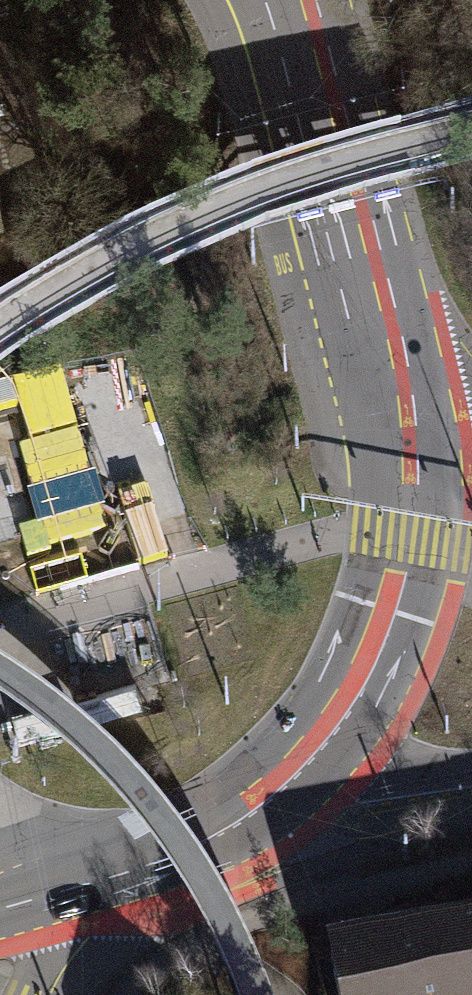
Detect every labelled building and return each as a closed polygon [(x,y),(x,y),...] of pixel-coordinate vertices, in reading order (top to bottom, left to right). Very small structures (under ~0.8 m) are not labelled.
[(51,547),(49,541),(105,525),(99,507),(104,505),(94,471),(90,474),(58,367),(0,384),(0,407),(16,402),(27,442),(20,444),(32,486),(26,488),(36,521),(14,527),(22,555),(51,547)] [(34,703),(145,674),(139,654),(29,683),(34,703)] [(330,957),(338,994),(471,994),(471,926),(330,957)]
